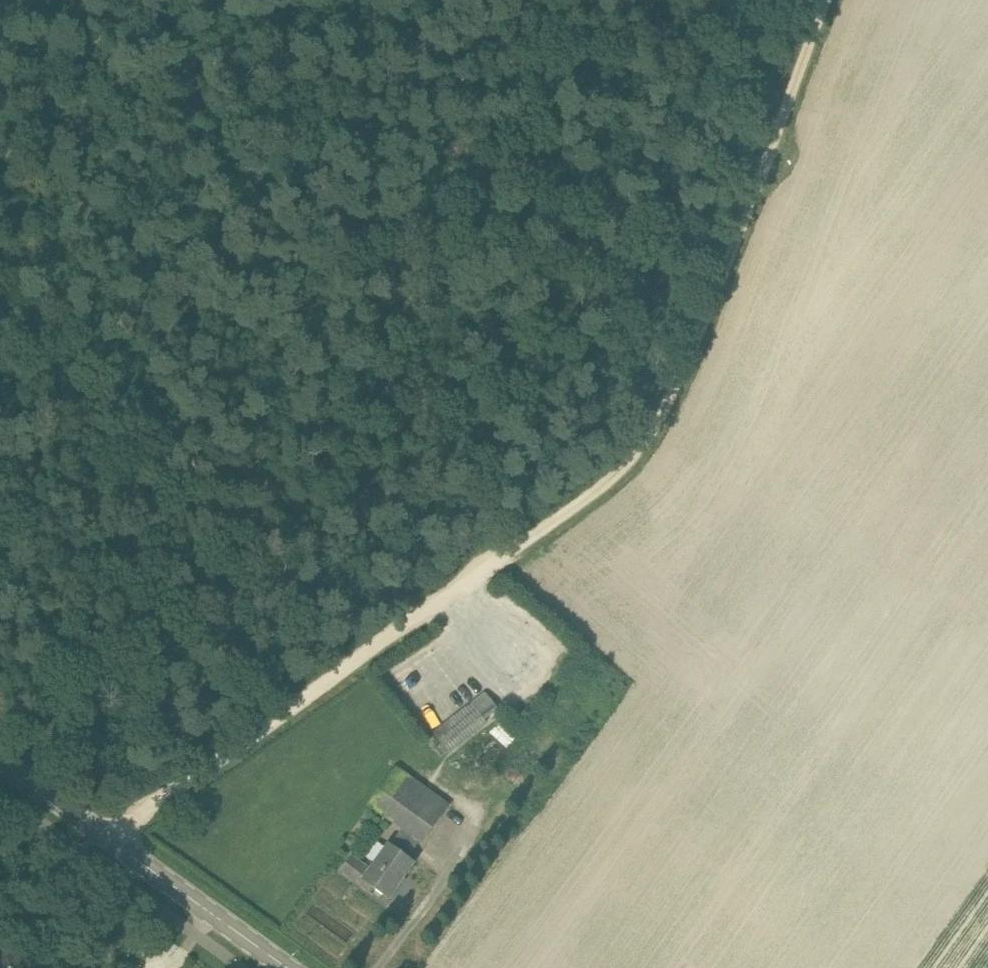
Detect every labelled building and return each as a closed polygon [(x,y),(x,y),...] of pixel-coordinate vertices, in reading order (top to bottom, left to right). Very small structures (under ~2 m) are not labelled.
[(486,692),(433,732),(447,749),(500,710),(486,692)] [(352,857),(342,870),(370,890),(373,886),(388,897),(413,862),(405,857),(419,838),(423,841),(448,806),(396,768),(371,804),(405,829),(396,841),(394,839),(387,848),(379,843),(369,857),(377,863),(371,870),(352,857)]
